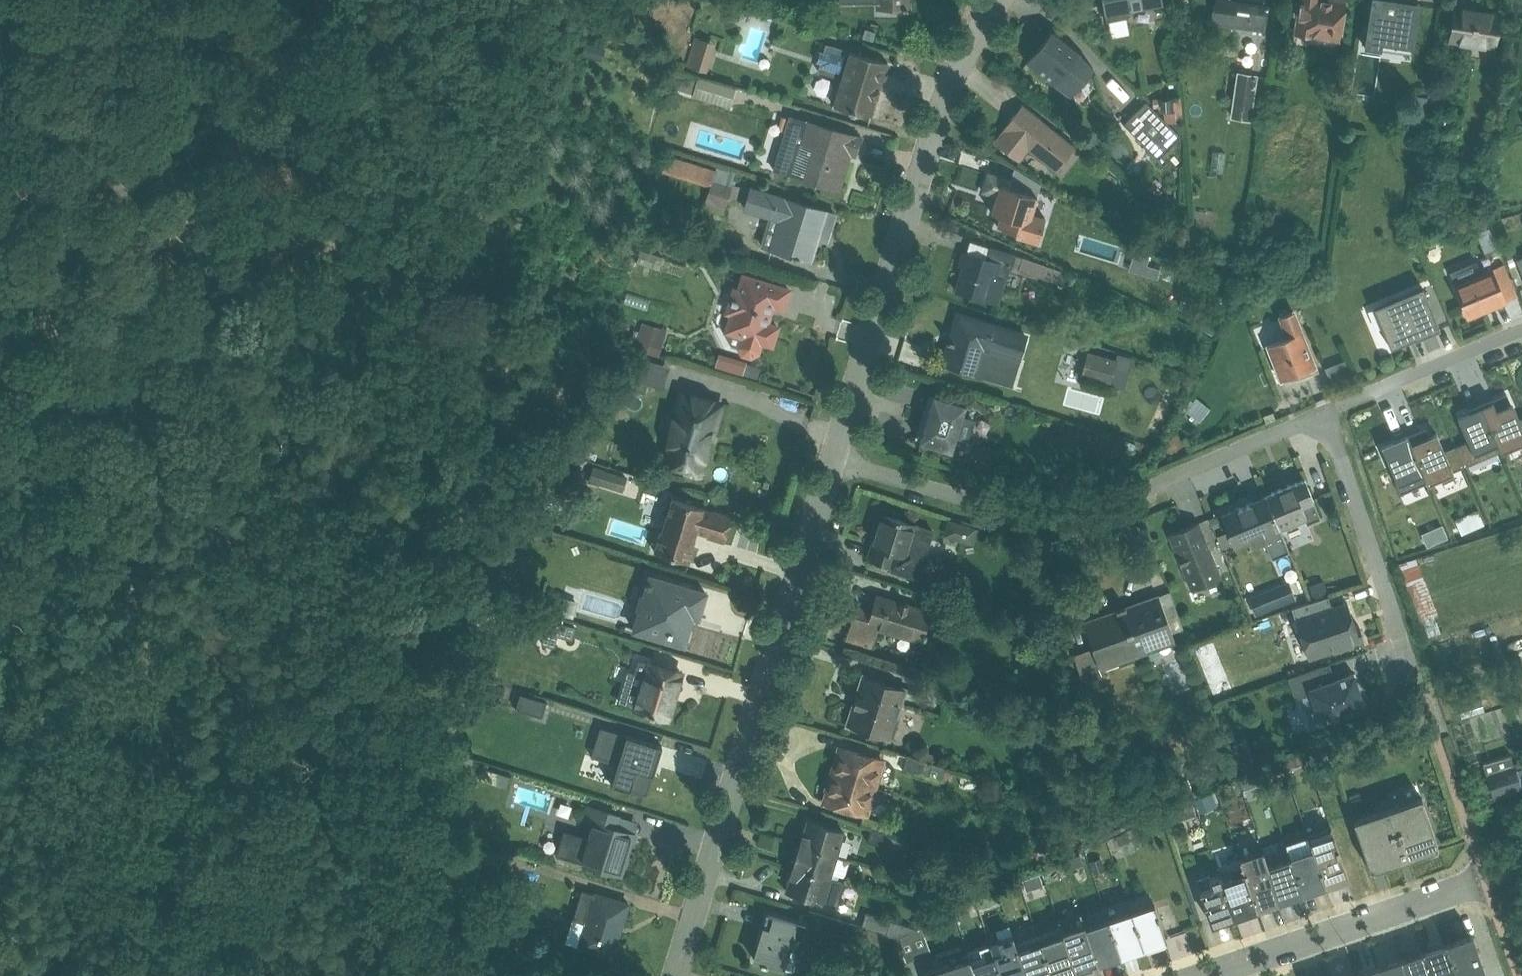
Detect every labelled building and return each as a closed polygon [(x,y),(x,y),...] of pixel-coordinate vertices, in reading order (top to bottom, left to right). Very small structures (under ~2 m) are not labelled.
[(907,11),(907,0),(839,0),(840,4),(878,5),(878,11),(907,11)] [(1162,4),(1161,0),(1103,0),(1108,23),(1129,19),(1127,12),(1162,4)] [(1263,32),(1268,0),(1217,0),(1213,25),(1263,32)] [(1339,43),(1346,2),(1335,0),(1300,0),(1300,2),(1296,2),(1293,17),(1297,18),(1294,36),(1339,43)] [(1413,49),(1418,18),(1417,18),(1419,6),(1378,0),(1374,0),(1366,49),(1381,52),(1383,44),(1413,49)] [(1449,46),(1495,54),(1498,19),(1456,11),(1449,46)] [(875,34),(865,31),(863,39),(873,43),(875,34)] [(1027,63),(1056,86),(1080,56),(1051,33),(1027,63)] [(715,46),(695,38),(686,66),(707,72),(715,46)] [(833,106),(872,118),(888,65),(827,46),(824,54),(821,53),(817,64),(821,65),(818,73),(841,80),(833,106)] [(686,65),(674,61),(671,69),(684,73),(686,65)] [(684,73),(671,69),(667,68),(662,86),(693,95),(692,97),(730,109),(736,89),(684,73)] [(1258,76),(1237,73),(1231,119),(1251,122),(1258,76)] [(1286,89),(1272,86),(1269,100),(1284,103),(1286,89)] [(1450,90),(1429,87),(1427,108),(1448,111),(1450,90)] [(1181,98),(1152,101),(1153,110),(1163,110),(1163,121),(1168,125),(1183,122),(1181,98)] [(1124,126),(1159,160),(1181,139),(1168,125),(1163,121),(1153,110),(1146,104),(1124,126)] [(1056,174),(1077,148),(1023,106),(1004,131),(1005,132),(996,145),(1020,164),(1029,153),(1056,174)] [(773,172),(839,191),(850,155),(854,156),(859,139),(789,118),(773,172)] [(1226,155),(1213,153),(1210,177),(1222,179),(1226,155)] [(736,174),(717,169),(716,171),(668,157),(663,173),(710,189),(704,210),(724,216),(729,199),(737,201),(741,188),(733,186),(736,174)] [(998,216),(994,230),(1037,241),(1045,212),(1032,208),(1038,188),(984,174),(979,190),(994,194),(989,214),(998,216)] [(761,247),(811,262),(821,230),(830,233),(835,216),(750,190),(744,212),(769,220),(761,247)] [(1487,229),(1476,234),(1486,255),(1497,250),(1487,229)] [(1050,251),(1030,242),(1026,252),(1045,261),(1050,251)] [(999,305),(1010,270),(1064,287),(1068,274),(991,249),(987,261),(963,253),(960,267),(963,268),(956,293),(999,305)] [(1238,267),(1227,261),(1219,275),(1230,281),(1238,267)] [(1468,320),(1506,304),(1491,269),(1481,273),(1476,262),(1449,273),(1468,320)] [(783,309),(789,292),(742,277),(738,289),(733,287),(724,315),(729,316),(724,334),(739,339),(737,348),(740,354),(752,358),(758,355),(761,343),(772,346),(777,329),(767,325),(773,306),(783,309)] [(1085,284),(1071,279),(1067,289),(1082,294),(1085,284)] [(1417,342),(1441,331),(1423,289),(1374,309),(1391,350),(1416,340),(1417,342)] [(1298,380),(1317,372),(1294,312),(1278,317),(1286,337),(1267,346),(1281,382),(1296,376),(1298,380)] [(1014,388),(1028,338),(959,318),(952,342),(948,342),(947,344),(951,345),(945,366),(979,377),(986,354),(996,357),(989,381),(1014,388)] [(666,332),(643,325),(640,334),(633,332),(630,341),(637,343),(635,350),(658,357),(666,332)] [(717,353),(713,366),(755,379),(759,366),(717,353)] [(1081,380),(1111,388),(1118,362),(1088,353),(1081,380)] [(669,368),(639,359),(630,389),(645,394),(648,386),(663,390),(669,368)] [(663,461),(701,469),(720,407),(679,396),(663,461)] [(920,444),(952,454),(956,442),(960,441),(965,439),(968,435),(970,431),(969,427),(968,423),(963,420),(967,407),(934,397),(920,444)] [(1185,410),(1196,421),(1207,409),(1196,398),(1185,410)] [(1456,412),(1472,458),(1521,440),(1521,415),(1517,417),(1511,401),(1494,407),(1491,399),(1456,412)] [(1129,437),(1133,422),(1066,402),(1061,418),(1091,428),(1092,425),(1129,437)] [(1434,429),(1409,440),(1405,431),(1376,443),(1397,494),(1462,467),(1453,446),(1443,450),(1434,429)] [(1129,442),(1118,438),(1113,452),(1124,456),(1129,442)] [(1460,460),(1471,457),(1467,441),(1455,445),(1460,460)] [(1495,455),(1467,463),(1471,475),(1498,467),(1495,455)] [(620,496),(626,476),(592,466),(586,486),(620,496)] [(1306,526),(1320,521),(1313,504),(1314,504),(1305,481),(1265,497),(1281,533),(1305,522),(1306,526)] [(1281,533),(1265,497),(1249,504),(1250,505),(1239,510),(1238,508),(1221,515),(1235,548),(1250,543),(1253,548),(1266,543),(1272,561),(1289,553),(1281,533)] [(724,544),(732,518),(671,500),(670,503),(667,502),(662,516),(666,517),(661,533),(659,533),(653,552),(689,564),(694,547),(692,547),(697,534),(707,537),(707,539),(724,544)] [(1453,519),(1460,536),(1483,527),(1476,510),(1453,519)] [(890,573),(918,582),(933,533),(882,517),(869,560),(892,567),(890,573)] [(978,531),(949,523),(944,539),(974,547),(978,531)] [(1192,592),(1221,580),(1199,525),(1169,536),(1192,592)] [(1426,547),(1446,538),(1440,525),(1420,533),(1426,547)] [(1418,569),(1415,560),(1399,565),(1425,641),(1442,635),(1436,617),(1438,616),(1426,580),(1424,581),(1420,568),(1418,569)] [(698,618),(706,594),(644,575),(633,610),(637,612),(632,630),(684,646),(685,643),(688,643),(690,635),(688,632),(693,617),(698,618)] [(1252,615),(1294,603),(1288,582),(1246,594),(1252,615)] [(1323,583),(1308,588),(1312,600),(1328,594),(1323,583)] [(578,604),(556,597),(552,612),(573,619),(578,604)] [(922,645),(931,612),(876,598),(871,614),(856,610),(846,644),(872,652),(879,632),(922,645)] [(1137,657),(1175,643),(1159,598),(1126,609),(1125,608),(1120,610),(1137,657)] [(1311,660),(1364,642),(1359,628),(1354,629),(1351,620),(1352,619),(1348,605),(1333,610),(1329,598),(1293,610),(1311,660)] [(1137,657),(1120,610),(1116,611),(1116,613),(1084,624),(1093,650),(1074,657),(1083,684),(1106,676),(1104,669),(1137,657)] [(543,625),(542,647),(571,648),(572,626),(543,625)] [(633,709),(668,720),(681,674),(647,664),(633,709)] [(1321,724),(1366,709),(1354,675),(1335,681),(1329,666),(1289,681),(1296,701),(1311,696),(1321,724)] [(885,742),(891,743),(908,692),(864,678),(847,727),(886,739),(885,742)] [(1235,694),(1232,682),(1217,686),(1220,698),(1235,694)] [(547,704),(520,696),(516,712),(543,720),(547,704)] [(647,797),(662,748),(601,729),(596,745),(597,745),(594,756),(618,764),(611,786),(647,797)] [(878,789),(885,764),(841,750),(833,777),(878,789)] [(1511,757),(1483,766),(1495,801),(1521,792),(1521,764),(1521,763),(1513,765),(1511,757)] [(946,770),(908,758),(903,774),(941,785),(941,782),(948,784),(951,774),(946,772),(946,770)] [(1166,789),(1161,776),(1145,783),(1151,796),(1166,789)] [(878,789),(833,777),(824,803),(870,817),(878,789)] [(1216,809),(1211,795),(1195,801),(1200,816),(1209,813),(1208,812),(1216,809)] [(1405,861),(1438,849),(1423,801),(1386,813),(1405,861)] [(1500,810),(1504,823),(1521,817),(1521,804),(1500,810)] [(1197,818),(1192,805),(1176,810),(1181,823),(1197,818)] [(556,857),(622,878),(622,877),(621,876),(633,838),(634,838),(635,837),(614,831),(618,819),(619,819),(619,818),(586,808),(582,822),(587,824),(583,837),(564,832),(556,857)] [(1405,861),(1386,813),(1354,824),(1371,872),(1405,861)] [(895,828),(864,819),(861,827),(872,830),(893,836),(895,828)] [(837,858),(843,834),(808,823),(800,848),(837,858)] [(893,836),(872,830),(868,843),(887,850),(887,848),(911,855),(915,842),(893,836)] [(1325,887),(1348,879),(1331,830),(1309,837),(1325,887)] [(1325,887),(1309,837),(1286,845),(1290,860),(1303,895),(1325,887)] [(1055,841),(1038,841),(1038,854),(1022,855),(1022,865),(1054,863),(1055,841)] [(837,858),(800,848),(793,869),(838,883),(840,878),(845,879),(850,863),(837,858)] [(1280,903),(1268,867),(1263,852),(1240,860),(1257,910),(1280,903)] [(1084,867),(1080,856),(1067,861),(1071,872),(1084,867)] [(1106,873),(1101,860),(1089,865),(1093,878),(1106,873)] [(1234,918),(1257,910),(1240,860),(1218,868),(1220,875),(1234,918)] [(1280,903),(1303,895),(1290,860),(1268,867),(1280,903)] [(996,887),(1000,873),(985,868),(981,882),(996,887)] [(846,885),(838,883),(793,869),(786,893),(839,908),(846,885)] [(1234,918),(1220,875),(1211,878),(1211,875),(1197,879),(1200,890),(1199,891),(1212,926),(1234,918)] [(1040,876),(1022,882),(1026,894),(1044,888),(1040,876)] [(566,945),(612,959),(629,906),(594,895),(594,896),(582,893),(566,945)] [(1000,903),(997,894),(975,902),(978,912),(1000,903)] [(1166,941),(1154,906),(1131,914),(1144,949),(1166,941)] [(1121,957),(1144,949),(1131,914),(1109,921),(1121,957)] [(1075,971),(1098,964),(1085,929),(1081,915),(1058,923),(1061,930),(1075,971)] [(918,931),(866,916),(862,929),(886,936),(897,939),(918,931)] [(762,966),(784,972),(795,940),(799,927),(769,917),(755,963),(762,965),(762,966)] [(1121,957),(1109,921),(1085,929),(1098,964),(1121,957)] [(799,927),(795,940),(803,942),(806,929),(799,927)] [(886,936),(862,929),(858,942),(882,950),(886,936)] [(918,931),(897,939),(907,963),(931,955),(922,930),(918,931)] [(1061,930),(1038,938),(1051,975),(1062,975),(1075,971),(1061,930)] [(1015,946),(1012,938),(990,946),(1000,975),(1026,975),(1015,946)] [(1038,938),(1015,946),(1026,975),(1051,975),(1038,938)] [(1473,939),(1447,948),(1457,975),(1486,975),(1473,939)] [(990,946),(968,954),(976,975),(1000,975),(990,946)] [(968,954),(966,948),(940,957),(942,966),(926,971),(927,975),(976,975),(968,954)] [(1447,948),(1424,955),(1431,975),(1457,975),(1447,948)] [(1424,955),(1401,963),(1405,975),(1431,975),(1424,955)] [(1401,963),(1378,971),(1380,975),(1405,975),(1401,963)]
